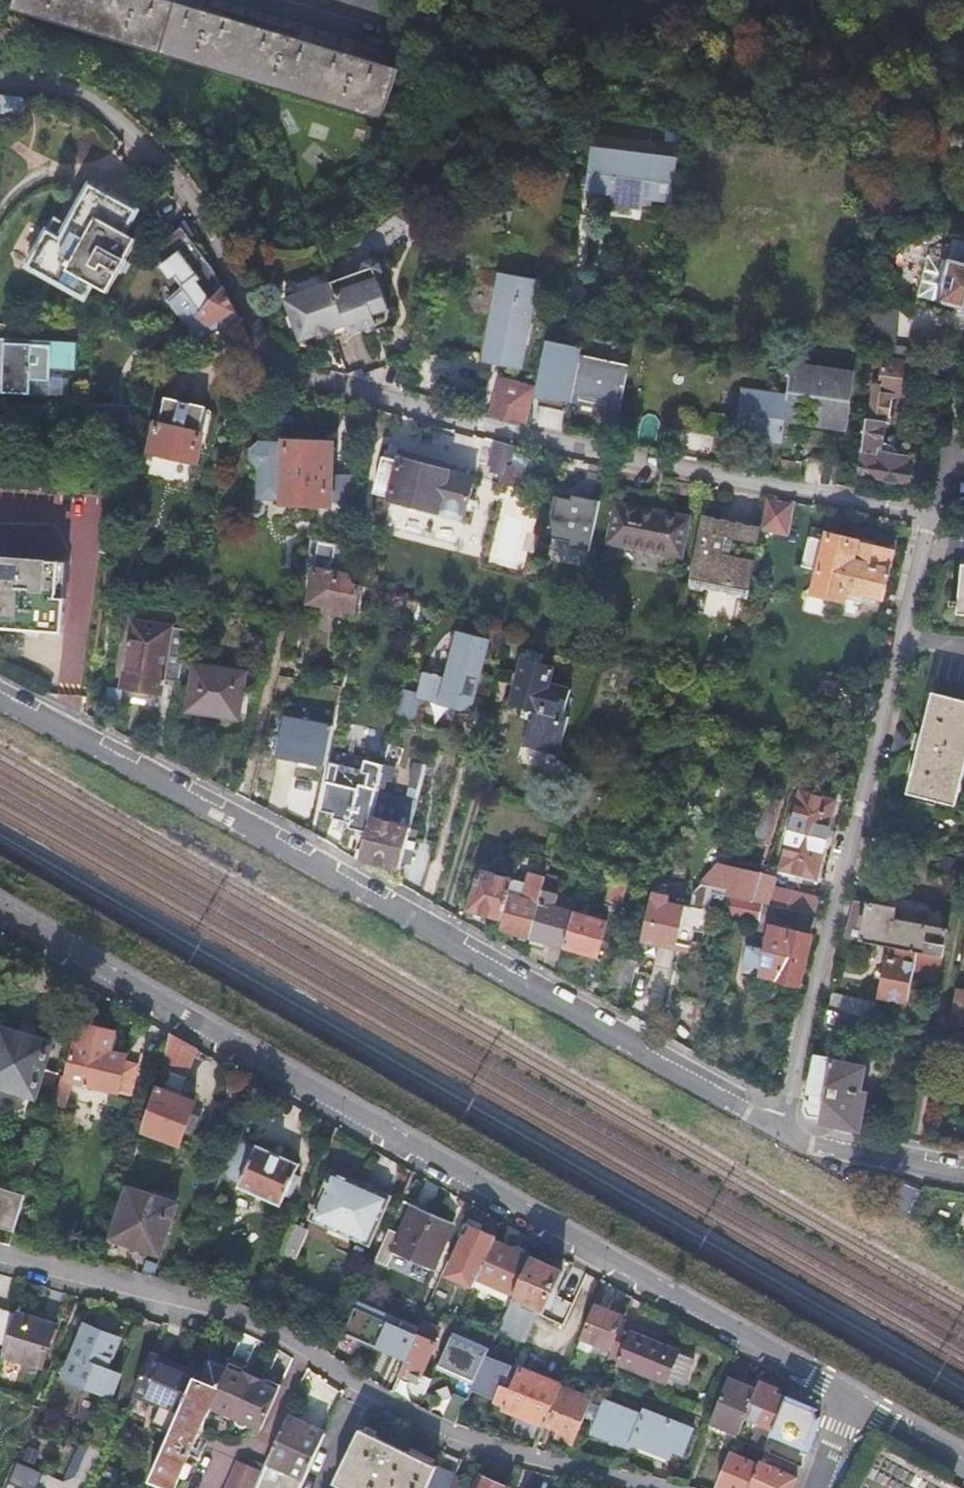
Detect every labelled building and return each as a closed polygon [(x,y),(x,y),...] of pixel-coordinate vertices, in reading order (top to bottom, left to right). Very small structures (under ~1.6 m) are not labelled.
[(9,6),(382,118),(397,66),(351,52),(348,60),(294,44),(296,36),(201,8),(199,15),(151,0),(11,0),(9,6)] [(607,156),(604,191),(623,192),(622,202),(656,206),(657,196),(683,198),(686,161),(607,156)] [(126,257),(137,239),(98,216),(86,236),(56,219),(31,264),(86,295),(92,285),(107,293),(118,273),(121,275),(129,259),(126,257)] [(11,254),(28,263),(45,232),(27,223),(11,254)] [(190,323),(224,286),(217,272),(183,231),(155,284),(187,324),(189,323),(190,323)] [(955,239),(949,260),(930,254),(918,295),(963,307),(963,241),(955,239)] [(350,325),(354,334),(390,321),(392,310),(382,280),(386,271),(383,264),(376,260),(369,263),(365,272),(335,283),(350,325)] [(511,270),(490,359),(524,367),(546,278),(511,270)] [(350,325),(335,283),(288,299),(303,342),(350,325)] [(200,348),(250,343),(250,342),(225,286),(224,286),(190,323),(189,323),(200,348)] [(0,338),(0,379),(0,390),(0,391),(32,393),(32,380),(52,381),(53,368),(78,370),(79,342),(0,338)] [(874,418),(869,477),(920,484),(922,467),(917,467),(918,459),(908,458),(908,454),(903,448),(892,448),(894,426),(899,427),(901,398),(919,399),(921,358),(888,356),(886,382),(879,382),(877,407),(874,407),(874,418)] [(748,392),(744,435),(789,439),(791,419),(799,419),(799,412),(803,412),(805,396),(825,397),(823,421),(853,424),(854,424),(859,372),(856,372),(795,366),(793,395),(748,392)] [(491,413),(529,422),(533,408),(521,405),(525,389),(499,383),(491,413)] [(148,454),(192,469),(203,437),(200,436),(208,414),(168,400),(161,424),(159,423),(148,454)] [(90,408),(89,423),(127,425),(127,410),(90,408)] [(511,467),(517,443),(496,438),(490,463),(495,464),(493,470),(505,474),(507,467),(511,467)] [(254,446),(253,459),(261,468),(258,498),(328,502),(328,498),(347,500),(351,471),(341,469),(342,450),(329,449),(329,444),(264,439),(254,446)] [(405,459),(397,498),(444,508),(445,505),(448,507),(447,512),(468,517),(469,511),(472,512),(481,475),(454,469),(454,471),(405,459)] [(557,490),(545,538),(588,549),(600,501),(557,490)] [(790,532),(797,501),(770,496),(763,527),(790,532)] [(614,502),(606,540),(680,555),(688,517),(614,502)] [(692,575),(751,587),(757,559),(724,552),(728,534),(761,540),(764,524),(704,511),(692,575)] [(882,597),(893,554),(808,532),(797,575),(817,581),(813,597),(841,604),(842,602),(860,606),(863,592),(882,597)] [(341,554),(344,542),(337,541),(333,562),(319,559),(310,600),(324,604),(323,609),(340,612),(341,606),(357,610),(362,584),(354,582),(341,554)] [(61,632),(64,598),(56,596),(59,563),(0,558),(0,629),(61,632)] [(178,678),(186,627),(131,619),(122,685),(134,686),(132,694),(147,697),(148,689),(161,691),(163,676),(178,678)] [(405,684),(399,710),(424,716),(430,693),(466,702),(475,697),(491,634),(461,626),(455,630),(452,639),(457,645),(450,672),(442,670),(442,668),(437,667),(437,668),(427,666),(421,688),(405,684)] [(525,655),(513,698),(537,705),(526,740),(560,750),(570,713),(566,712),(574,688),(552,682),(558,664),(525,655)] [(194,660),(186,706),(238,715),(246,668),(194,660)] [(909,795),(957,807),(963,779),(963,702),(933,695),(909,795)] [(325,765),(333,725),(285,716),(278,756),(325,765)] [(385,764),(369,827),(362,853),(404,863),(429,761),(417,758),(412,776),(416,778),(411,795),(388,790),(394,766),(399,767),(402,754),(388,750),(385,764)] [(350,827),(368,831),(385,764),(375,761),(366,760),(365,767),(361,789),(329,782),(323,812),(334,814),(334,819),(351,822),(350,827)] [(789,836),(778,873),(814,882),(834,804),(800,795),(792,825),(784,824),(782,833),(789,836)] [(762,905),(815,918),(819,901),(792,894),(791,898),(768,892),(775,872),(761,869),(755,888),(750,901),(762,905)] [(508,899),(513,884),(481,874),(469,913),(501,922),(508,899)] [(527,904),(508,899),(501,922),(498,931),(528,940),(539,901),(541,892),(544,882),(528,877),(522,897),(528,898),(527,904)] [(541,892),(552,895),(556,882),(545,879),(544,882),(541,892)] [(649,909),(638,957),(655,961),(657,955),(681,960),(683,954),(689,955),(691,946),(701,948),(711,909),(727,913),(731,897),(750,901),(755,888),(717,879),(691,907),(689,916),(683,914),(681,920),(666,916),(667,913),(649,909)] [(622,884),(611,881),(605,880),(598,904),(615,909),(622,884)] [(539,901),(528,940),(564,950),(573,917),(573,915),(553,910),(557,896),(552,895),(541,892),(539,901)] [(757,920),(762,905),(750,901),(731,897),(727,913),(757,920)] [(854,901),(845,939),(896,949),(944,958),(949,933),(893,921),(895,910),(854,901)] [(650,904),(649,909),(667,913),(668,908),(650,904)] [(606,927),(573,917),(564,950),(597,960),(606,927)] [(756,977),(798,988),(810,937),(770,926),(763,952),(756,977)] [(756,977),(763,952),(747,948),(741,972),(756,977)] [(944,958),(896,949),(895,955),(889,953),(880,997),(909,1002),(915,978),(939,983),(944,958)] [(630,992),(636,963),(616,959),(609,987),(630,992)] [(951,1019),(963,1022),(963,992),(956,991),(951,1019)] [(831,996),(827,1012),(844,1016),(867,1020),(870,1004),(831,996)] [(827,1012),(821,1038),(838,1041),(844,1016),(827,1012)] [(838,1041),(836,1051),(844,1052),(847,1033),(864,1036),(867,1020),(844,1016),(838,1041)] [(0,1036),(0,1088),(36,1098),(36,1095),(52,1100),(59,1076),(44,1071),(51,1047),(1,1031),(0,1036)] [(199,1051),(173,1037),(162,1071),(187,1081),(199,1051)] [(77,1042),(52,1124),(83,1134),(96,1089),(116,1095),(128,1058),(77,1042)] [(816,1059),(803,1111),(807,1120),(821,1122),(834,1062),(816,1059)] [(834,1062),(821,1122),(821,1125),(862,1134),(869,1096),(860,1094),(865,1069),(834,1062)] [(187,1081),(162,1071),(156,1089),(180,1098),(187,1081)] [(156,1089),(143,1130),(181,1145),(195,1104),(180,1098),(156,1089)] [(243,1140),(229,1171),(242,1177),(237,1188),(280,1207),(298,1166),(243,1140)] [(332,1173),(310,1220),(366,1246),(391,1193),(366,1181),(363,1189),(332,1173)] [(881,1203),(904,1216),(918,1193),(903,1184),(897,1180),(881,1203)] [(176,1202),(125,1187),(108,1239),(160,1254),(176,1202)] [(27,1196),(0,1189),(0,1227),(17,1232),(27,1196)] [(450,1224),(401,1201),(373,1263),(384,1268),(390,1254),(429,1271),(450,1224)] [(309,1227),(297,1222),(285,1249),(298,1255),(309,1227)] [(447,1277),(473,1289),(478,1279),(495,1241),(496,1238),(481,1230),(475,1241),(465,1236),(447,1277)] [(529,1257),(495,1241),(478,1279),(513,1294),(529,1257)] [(559,1270),(529,1257),(513,1294),(497,1330),(523,1342),(538,1307),(543,1309),(559,1270)] [(604,1294),(598,1291),(580,1338),(611,1350),(622,1321),(624,1316),(600,1306),(604,1294)] [(13,1314),(0,1310),(0,1341),(3,1342),(13,1315),(13,1314)] [(0,1350),(0,1354),(38,1368),(54,1328),(13,1315),(3,1342),(0,1350)] [(436,1327),(422,1321),(398,1374),(411,1380),(409,1386),(426,1394),(432,1380),(422,1375),(439,1336),(436,1327)] [(622,1321),(611,1350),(608,1358),(681,1387),(693,1358),(662,1345),(634,1334),(637,1327),(622,1321)] [(80,1325),(58,1378),(100,1396),(103,1395),(107,1395),(115,1375),(102,1369),(115,1340),(80,1325)] [(665,1338),(637,1327),(634,1334),(662,1345),(665,1338)] [(198,1375),(152,1354),(135,1392),(117,1433),(135,1442),(143,1445),(162,1453),(180,1412),(195,1381),(198,1375)] [(146,1487),(172,1487),(209,1408),(236,1420),(256,1376),(243,1370),(242,1374),(228,1367),(211,1360),(200,1383),(195,1381),(180,1412),(162,1453),(146,1487)] [(230,1362),(228,1367),(242,1374),(243,1370),(244,1369),(230,1362)] [(560,1388),(561,1386),(513,1367),(499,1404),(506,1407),(505,1411),(523,1435),(545,1426),(560,1388)] [(398,1374),(391,1391),(404,1399),(409,1386),(411,1380),(398,1374)] [(245,1428),(248,1425),(262,1432),(280,1391),(282,1386),(268,1380),(268,1381),(256,1376),(236,1420),(237,1420),(237,1421),(238,1425),(241,1428),(245,1428)] [(727,1379),(711,1422),(707,1431),(735,1442),(735,1441),(755,1391),(727,1379)] [(760,1381),(755,1391),(735,1441),(745,1446),(750,1435),(746,1434),(750,1422),(766,1428),(761,1440),(758,1439),(753,1449),(764,1453),(769,1442),(772,1434),(786,1398),(776,1394),(778,1388),(760,1381)] [(560,1388),(545,1426),(560,1432),(557,1438),(575,1446),(592,1400),(560,1388)] [(816,1411),(786,1398),(772,1434),(809,1449),(821,1418),(816,1411)] [(603,1407),(592,1433),(630,1449),(633,1441),(672,1458),(674,1453),(687,1457),(695,1434),(644,1414),(641,1422),(603,1407)] [(270,1487),(301,1487),(330,1425),(293,1408),(262,1477),(259,1483),(270,1487)] [(437,1458),(356,1426),(336,1483),(350,1487),(426,1487),(437,1458)] [(769,1442),(764,1453),(801,1468),(805,1457),(769,1442)] [(751,1487),(793,1487),(801,1468),(764,1453),(759,1466),(751,1487)] [(717,1486),(721,1487),(751,1487),(759,1466),(730,1454),(717,1486)] [(9,1486),(18,1487),(65,1487),(68,1479),(15,1464),(9,1486)] [(259,1483),(262,1477),(237,1466),(228,1487),(257,1487),(259,1483)] [(471,1487),(509,1487),(509,1486),(476,1473),(471,1487)]
